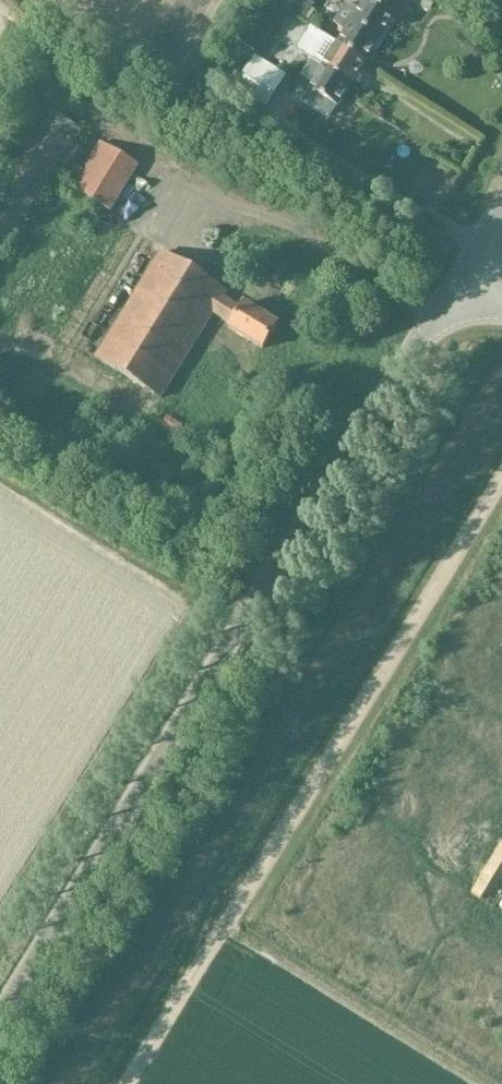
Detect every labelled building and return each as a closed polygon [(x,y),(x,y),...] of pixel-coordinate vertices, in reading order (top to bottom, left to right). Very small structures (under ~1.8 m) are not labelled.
[(275,28),(285,12),(267,0),(258,0),(233,40),(257,55),(275,28)] [(339,16),(379,41),(394,18),(366,0),(358,13),(344,7),(339,16)] [(365,64),(379,41),(339,16),(333,25),(344,34),(337,46),(365,64)] [(351,86),(365,64),(337,46),(311,29),(296,53),(310,62),(311,61),(351,86)] [(234,89),(266,108),(285,77),(253,57),(244,73),(242,71),(236,81),(238,82),(234,89)] [(336,110),(351,86),(311,61),(310,62),(305,70),(316,79),(308,92),(309,92),(301,106),(317,116),(326,103),(336,110)] [(46,111),(0,185),(0,260),(79,131),(46,111)] [(110,214),(139,168),(99,143),(81,172),(74,167),(68,175),(76,180),(70,190),(110,214)] [(273,188),(277,182),(267,177),(263,183),(273,188)] [(261,351),(276,326),(242,306),(240,310),(221,299),(224,294),(159,255),(95,361),(159,400),(211,315),(230,327),(228,330),(261,351)]
